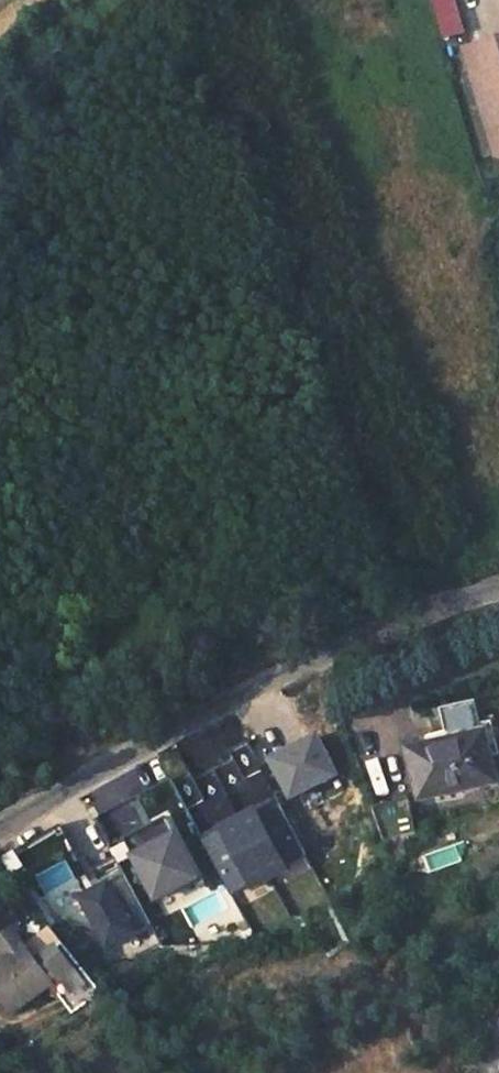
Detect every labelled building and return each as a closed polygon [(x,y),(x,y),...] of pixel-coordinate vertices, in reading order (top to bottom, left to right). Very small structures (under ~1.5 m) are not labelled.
[(444,37),(464,32),(455,0),(433,0),(444,37)] [(469,49),(498,154),(498,41),(469,49)] [(328,732),(276,757),(297,800),(349,775),(328,732)] [(485,732),(409,749),(420,798),(496,780),(485,732)] [(383,843),(417,835),(409,800),(372,808),(383,843)] [(306,856),(280,805),(205,844),(231,894),(252,883),(254,888),(288,870),(286,866),(306,856)] [(126,840),(157,901),(199,879),(168,818),(126,840)] [(127,877),(85,896),(108,949),(151,930),(127,877)] [(39,960),(66,939),(54,924),(27,945),(39,960)] [(66,939),(39,960),(27,945),(0,966),(0,992),(15,1011),(53,980),(76,1010),(104,988),(66,939)]
